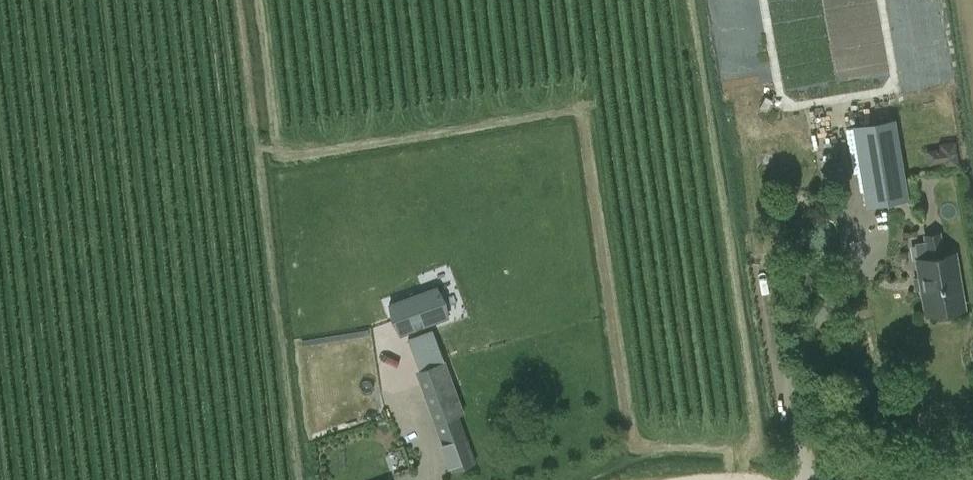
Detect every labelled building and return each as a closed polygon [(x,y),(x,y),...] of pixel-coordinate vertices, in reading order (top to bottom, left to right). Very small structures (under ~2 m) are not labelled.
[(852,125),(866,204),(907,197),(893,118),(852,125)] [(925,149),(928,163),(942,162),(942,166),(959,164),(955,140),(938,142),(939,146),(925,149)] [(951,313),(953,311),(953,309),(963,307),(954,252),(942,254),(938,232),(924,234),(928,256),(916,258),(919,278),(917,278),(918,286),(921,286),(925,314),(936,312),(936,314),(938,315),(951,313)] [(403,319),(408,333),(433,325),(427,311),(403,319)] [(408,337),(414,355),(438,347),(432,329),(408,337)] [(476,461),(458,412),(463,410),(444,359),(414,370),(433,421),(451,470),(476,461)]
